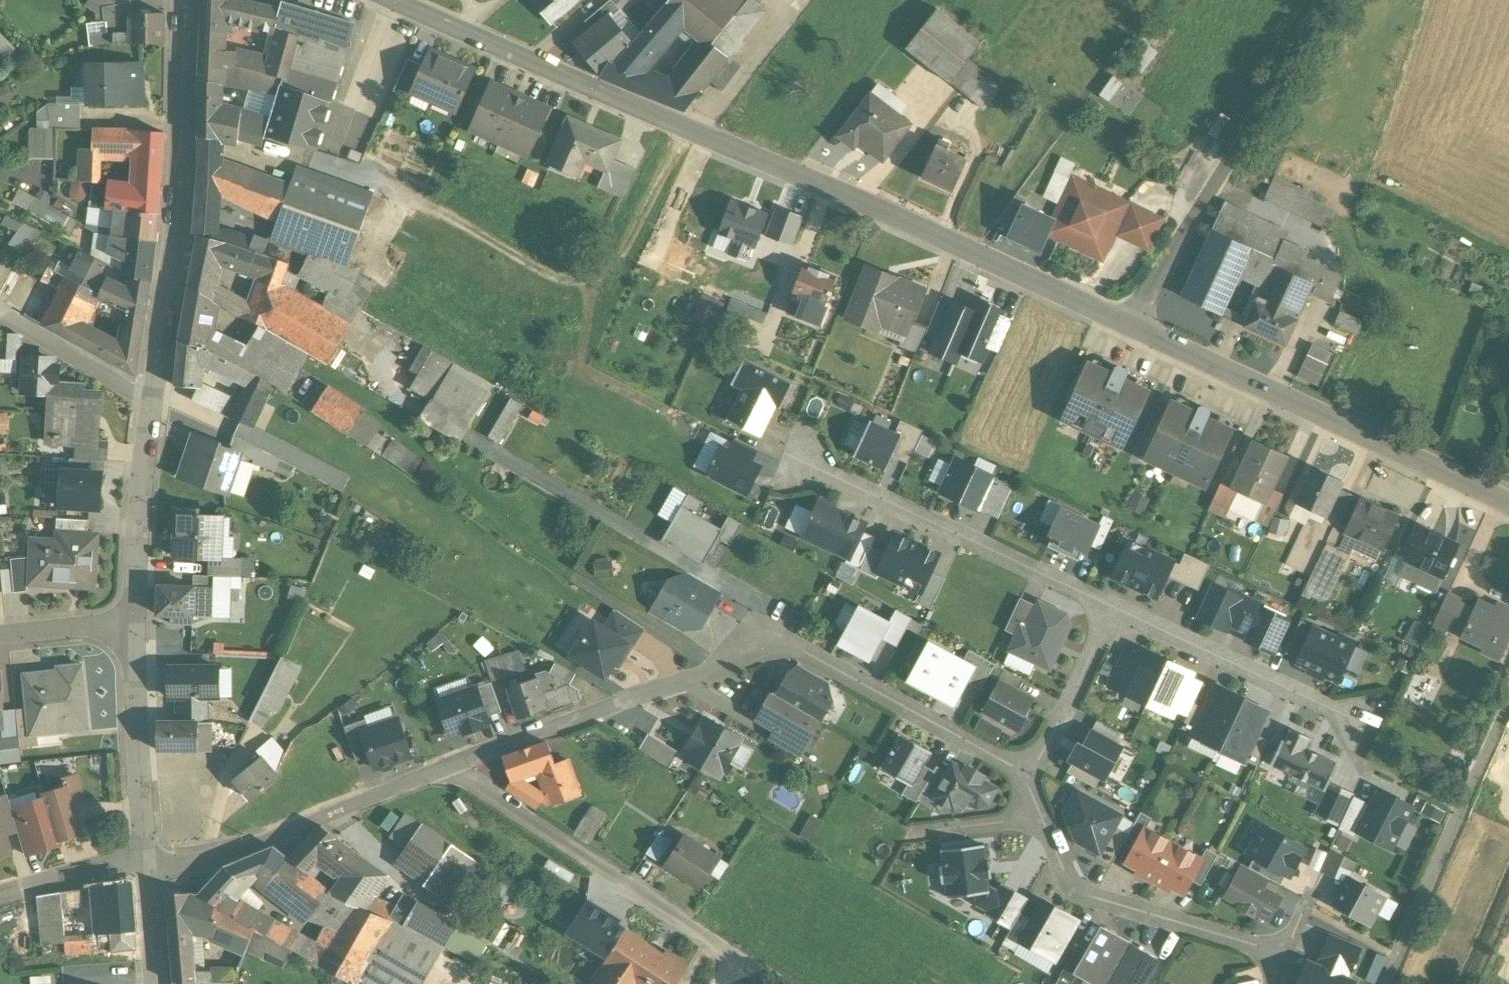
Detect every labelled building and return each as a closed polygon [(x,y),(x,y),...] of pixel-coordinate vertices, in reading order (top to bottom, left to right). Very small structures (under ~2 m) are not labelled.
[(90,1),(102,9),(131,3),(131,0),(91,0),(90,1)] [(232,0),(202,0),(200,50),(200,80),(220,84),(221,84),(225,84),(229,65),(235,66),(264,73),(264,74),(285,80),(286,78),(292,80),(299,55),(271,46),(268,58),(235,51),(235,53),(220,52),(222,32),(229,33),(231,24),(265,32),(264,37),(273,40),(276,28),(280,11),(232,0)] [(530,2),(550,25),(579,0),(532,0),(530,2)] [(610,0),(584,22),(592,31),(592,32),(608,19),(609,20),(619,11),(610,0)] [(663,7),(681,23),(681,24),(709,47),(710,47),(711,47),(734,19),(713,0),(669,0),(663,7)] [(734,19),(711,47),(728,57),(728,56),(764,11),(750,0),(713,0),(734,19)] [(280,11),(276,28),(319,43),(320,40),(344,50),(353,23),(283,1),(280,11)] [(131,3),(102,9),(104,21),(110,21),(110,17),(130,17),(130,14),(131,14),(131,3)] [(630,46),(614,65),(608,62),(601,74),(599,77),(633,92),(639,78),(636,76),(681,23),(663,7),(630,46)] [(102,9),(95,14),(96,15),(97,22),(104,21),(102,9)] [(980,44),(936,9),(905,48),(949,83),(967,60),(980,44)] [(131,14),(130,14),(130,17),(130,34),(130,44),(164,43),(164,13),(131,14)] [(130,17),(110,17),(110,21),(109,34),(93,35),(94,46),(104,44),(114,44),(114,35),(130,34),(130,17)] [(608,19),(592,32),(592,31),(576,44),(601,74),(608,62),(614,65),(630,46),(609,20),(608,19)] [(97,22),(87,24),(89,47),(94,46),(93,35),(109,34),(110,21),(97,22)] [(1164,29),(1158,24),(1128,62),(1143,74),(1159,54),(1150,47),(1164,29)] [(319,43),(276,28),(273,40),(271,46),(299,55),(299,51),(315,56),(319,43)] [(17,49),(0,32),(0,58),(4,62),(17,49)] [(130,34),(114,35),(114,44),(130,44),(130,34)] [(319,43),(315,56),(299,51),(299,55),(292,80),(286,78),(285,80),(283,85),(308,94),(329,103),(344,50),(320,40),(319,43)] [(687,55),(665,83),(657,80),(639,78),(633,92),(648,98),(685,111),(708,82),(721,65),(728,57),(711,47),(710,47),(709,47),(698,62),(687,55)] [(472,70),(430,52),(424,66),(412,91),(413,92),(455,110),(461,95),(462,96),(465,90),(464,89),(472,70)] [(741,67),(728,56),(728,57),(721,65),(734,76),(741,67)] [(407,59),(393,91),(411,99),(413,92),(412,91),(424,66),(407,59)] [(967,60),(949,83),(959,91),(977,68),(967,60)] [(142,65),(86,65),(87,105),(137,105),(137,84),(142,84),(142,65)] [(264,73),(235,66),(229,65),(225,84),(225,86),(278,93),(280,93),(283,85),(285,80),(264,74),(264,73)] [(734,76),(721,65),(708,82),(722,92),(734,76)] [(977,68),(959,91),(981,108),(999,85),(977,68)] [(240,112),(220,108),(220,84),(200,80),(198,148),(221,151),(222,142),(238,145),(238,141),(240,133),(240,112)] [(283,85),(280,93),(278,93),(265,136),(314,151),(329,103),(308,94),(283,85)] [(545,108),(493,85),(472,130),(525,154),(545,108)] [(910,125),(870,94),(838,137),(854,149),(858,143),(882,161),(910,125)] [(80,129),(78,104),(47,104),(51,128),(80,129)] [(618,142),(568,120),(549,163),(572,173),(579,158),(605,170),(610,159),(618,142)] [(96,129),(95,155),(143,158),(162,159),(164,133),(125,130),(96,129)] [(55,131),(30,130),(29,159),(54,161),(55,131)] [(949,144),(939,139),(936,147),(934,147),(921,177),(952,191),(966,161),(964,160),(966,155),(952,149),(950,154),(945,152),(949,144)] [(221,151),(198,148),(198,164),(193,231),(215,233),(218,190),(221,162),(221,151)] [(79,182),(100,184),(101,155),(81,154),(79,182)] [(142,172),(161,174),(162,159),(143,158),(142,172)] [(636,171),(610,159),(605,170),(597,188),(622,199),(636,171)] [(289,186),(221,162),(218,190),(278,219),(289,186)] [(373,194),(296,167),(289,186),(278,219),(276,225),(353,252),(373,194)] [(161,174),(142,172),(141,185),(137,188),(111,185),(110,189),(107,209),(115,210),(115,209),(159,215),(161,174)] [(1301,191),(1273,178),(1263,199),(1291,212),(1299,195),(1301,191)] [(1127,204),(1073,179),(1053,220),(1047,233),(1102,259),(1127,204)] [(997,223),(1013,230),(1023,207),(1026,200),(1018,195),(997,223)] [(1299,195),(1291,212),(1313,223),(1321,206),(1299,195)] [(69,218),(37,200),(29,213),(62,232),(69,218)] [(769,216),(731,201),(718,234),(734,240),(728,255),(746,262),(753,247),(756,248),(769,216)] [(1287,232),(1226,203),(1225,202),(1211,230),(1252,249),(1256,251),(1264,232),(1283,241),(1287,232)] [(1161,219),(1132,206),(1118,235),(1147,248),(1161,219)] [(1335,213),(1321,206),(1313,223),(1327,230),(1335,213)] [(1047,233),(1053,220),(1023,207),(1013,230),(1009,238),(1039,251),(1047,233)] [(776,208),(765,236),(792,246),(803,218),(776,208)] [(159,215),(115,209),(115,210),(111,236),(112,236),(126,238),(155,241),(159,215)] [(41,232),(23,223),(8,244),(19,251),(23,244),(30,249),(41,232)] [(353,252),(276,225),(271,238),(272,239),(270,243),(310,257),(346,270),(353,252)] [(1252,249),(1211,230),(1180,297),(1221,316),(1225,307),(1239,277),(1252,249)] [(253,242),(228,234),(215,233),(193,231),(193,234),(204,234),(212,239),(249,251),(249,252),(255,254),(260,255),(267,240),(255,237),(253,242)] [(1283,241),(1264,232),(1256,251),(1275,259),(1281,247),(1283,241)] [(249,252),(198,235),(192,269),(215,281),(218,263),(247,273),(255,254),(249,252)] [(155,241),(126,238),(112,236),(110,255),(124,262),(123,273),(133,276),(150,283),(155,241)] [(1318,264),(1281,247),(1275,259),(1272,264),(1310,282),(1318,264)] [(1252,249),(1239,277),(1255,284),(1262,287),(1272,264),(1275,259),(1256,251),(1252,249)] [(104,263),(82,252),(76,264),(97,275),(104,263)] [(215,281),(192,269),(188,287),(211,299),(210,300),(239,317),(245,319),(267,328),(266,330),(310,356),(326,365),(350,325),(321,309),(293,293),(300,279),(285,271),(287,266),(269,258),(260,255),(255,254),(247,273),(260,278),(252,307),(213,288),(215,281)] [(346,270),(310,257),(301,278),(330,294),(343,301),(357,276),(346,270)] [(97,275),(76,264),(68,278),(90,289),(97,275)] [(1310,282),(1272,264),(1262,287),(1255,302),(1296,320),(1313,283),(1310,282)] [(836,279),(803,266),(798,280),(792,278),(789,288),(794,290),(792,296),(795,297),(788,314),(819,326),(827,304),(826,304),(836,279)] [(47,267),(24,314),(41,324),(65,276),(47,267)] [(922,289),(867,267),(846,319),(865,326),(870,314),(905,328),(907,328),(910,321),(922,289)] [(148,297),(130,290),(107,280),(97,275),(90,289),(97,293),(100,295),(99,298),(120,307),(144,319),(148,297)] [(68,278),(65,276),(41,324),(72,341),(81,325),(83,321),(97,293),(68,278)] [(130,290),(148,297),(150,283),(133,276),(130,290)] [(357,276),(343,301),(359,310),(373,285),(357,276)] [(1255,284),(1241,315),(1225,307),(1221,316),(1244,326),(1255,302),(1262,287),(1255,284)] [(211,299),(188,287),(179,342),(201,348),(213,354),(220,338),(205,331),(210,300),(211,299)] [(703,293),(694,316),(716,325),(726,302),(703,293)] [(343,301),(330,294),(321,309),(350,325),(359,310),(343,301)] [(979,301),(974,312),(975,313),(958,351),(959,352),(980,361),(986,347),(999,316),(1002,311),(979,301)] [(1296,320),(1255,302),(1244,326),(1285,345),(1296,320)] [(928,328),(926,334),(937,339),(938,339),(951,308),(938,303),(928,328)] [(951,308),(938,339),(937,339),(931,353),(954,362),(959,352),(958,351),(975,313),(974,312),(953,303),(951,308)] [(729,306),(719,331),(741,339),(750,314),(729,306)] [(144,319),(120,307),(116,319),(125,323),(124,327),(142,333),(144,319)] [(1362,321),(1340,311),(1334,324),(1356,334),(1362,321)] [(999,316),(986,347),(998,352),(1012,322),(999,316)] [(244,348),(220,338),(213,354),(227,361),(271,384),(277,387),(285,393),(297,378),(310,356),(266,330),(267,328),(245,319),(243,323),(248,326),(247,328),(254,332),(244,348)] [(928,328),(910,321),(907,328),(905,328),(898,346),(918,353),(926,334),(928,328)] [(85,327),(81,325),(72,341),(135,375),(142,333),(124,327),(120,341),(118,340),(116,344),(85,327)] [(0,335),(0,357),(20,358),(21,336),(0,335)] [(201,348),(179,342),(175,386),(194,388),(194,385),(201,385),(203,366),(220,375),(227,361),(213,354),(201,348)] [(492,384),(424,346),(410,371),(418,375),(410,389),(432,401),(422,421),(457,441),(492,384)] [(1311,346),(1307,357),(1328,366),(1333,356),(1311,346)] [(51,358),(25,357),(24,374),(20,379),(20,388),(22,393),(49,394),(50,381),(58,381),(59,366),(54,366),(55,362),(51,358)] [(1307,357),(1302,367),(1323,377),(1328,366),(1307,357)] [(271,384),(227,361),(220,375),(242,386),(229,417),(240,423),(252,428),(252,427),(271,384)] [(727,421),(761,438),(775,407),(780,409),(792,385),(742,361),(730,386),(741,391),(727,421)] [(1061,421),(1123,448),(1149,391),(1124,379),(1127,372),(1116,367),(1113,373),(1088,362),(1061,421)] [(1302,367),(1297,378),(1318,387),(1323,377),(1302,367)] [(58,381),(50,381),(49,394),(46,437),(60,438),(60,437),(64,437),(63,443),(77,444),(95,445),(95,443),(97,443),(101,393),(84,392),(84,383),(58,381)] [(363,410),(328,386),(311,411),(347,434),(362,412),(363,410)] [(1208,410),(1201,407),(1198,408),(1196,413),(1171,401),(1144,459),(1205,488),(1232,430),(1207,418),(1210,414),(1208,410)] [(362,412),(347,434),(363,445),(374,430),(378,424),(362,412)] [(853,457),(886,472),(893,458),(902,436),(896,433),(869,421),(853,457)] [(921,431),(901,422),(896,433),(902,436),(893,458),(906,464),(921,431)] [(286,445),(252,427),(252,428),(240,423),(233,436),(278,459),(286,445)] [(377,433),(374,430),(363,445),(381,456),(390,444),(390,443),(377,433)] [(916,452),(933,457),(937,439),(921,435),(916,452)] [(228,451),(218,447),(219,445),(193,436),(178,475),(226,493),(240,457),(240,455),(228,451)] [(279,460),(233,437),(228,451),(240,455),(240,457),(253,462),(252,464),(273,472),(279,460)] [(707,441),(694,467),(747,493),(760,467),(750,463),(730,452),(707,441)] [(730,452),(750,463),(756,451),(736,441),(730,452)] [(1286,456),(1254,441),(1232,488),(1231,489),(1237,492),(1264,504),(1272,487),(1286,456)] [(95,445),(77,444),(76,459),(105,461),(106,444),(97,443),(95,443),(95,445)] [(419,464),(390,444),(381,456),(411,475),(419,464)] [(350,478),(286,445),(278,459),(342,492),(350,478)] [(105,461),(76,460),(76,459),(69,459),(69,471),(100,473),(100,474),(104,474),(105,461)] [(994,479),(956,461),(940,492),(979,511),(981,507),(994,479)] [(1341,482),(1311,468),(1295,502),(1310,509),(1325,516),(1329,507),(1338,489),(1341,482)] [(69,471),(48,470),(46,491),(51,496),(50,506),(98,509),(100,474),(100,473),(69,471)] [(1013,488),(994,479),(981,507),(999,516),(1013,488)] [(1232,488),(1221,482),(1210,505),(1227,513),(1237,492),(1231,489),(1232,488)] [(1283,492),(1272,487),(1264,504),(1256,520),(1267,525),(1283,492)] [(1349,494),(1338,489),(1329,507),(1340,513),(1349,494)] [(1360,499),(1349,494),(1340,513),(1351,518),(1360,499)] [(682,507),(697,515),(704,503),(689,495),(682,507)] [(1360,499),(1351,518),(1344,532),(1357,538),(1382,550),(1398,517),(1360,499)] [(818,504),(803,536),(849,557),(861,532),(864,524),(818,504)] [(718,540),(723,530),(697,515),(682,507),(663,540),(704,564),(718,540)] [(1325,516),(1310,509),(1283,566),(1309,576),(1340,513),(1329,507),(1325,516)] [(199,510),(176,509),(174,557),(209,558),(217,559),(217,557),(218,517),(201,516),(201,514),(199,514),(199,510)] [(1090,545),(1098,527),(1061,510),(1050,535),(1053,536),(1048,548),(1078,561),(1084,550),(1087,551),(1090,545)] [(1309,576),(1309,577),(1301,595),(1325,606),(1357,538),(1344,532),(1351,518),(1340,513),(1309,576)] [(1098,527),(1090,545),(1101,550),(1114,521),(1103,516),(1098,527)] [(56,533),(63,533),(89,534),(88,521),(57,519),(56,533)] [(723,530),(718,540),(729,547),(742,526),(730,519),(723,530)] [(1457,544),(1419,527),(1404,559),(1442,577),(1457,544)] [(875,539),(861,532),(849,557),(847,563),(861,570),(871,548),(875,539)] [(99,534),(89,534),(63,533),(62,550),(31,548),(30,559),(28,584),(66,587),(66,584),(95,585),(99,534)] [(896,536),(879,571),(921,591),(930,572),(938,556),(896,536)] [(1173,561),(1130,542),(1114,578),(1157,597),(1166,576),(1173,561)] [(886,554),(871,548),(861,570),(876,577),(879,571),(886,554)] [(1173,561),(1166,576),(1199,590),(1210,566),(1184,555),(1180,564),(1173,561)] [(242,558),(217,557),(217,559),(209,558),(208,576),(214,576),(241,578),(242,558)] [(28,584),(30,559),(11,561),(12,570),(14,593),(26,593),(27,585),(28,584)] [(14,593),(12,570),(1,571),(4,594),(14,593)] [(946,579),(930,572),(916,603),(932,610),(946,579)] [(718,591),(688,573),(680,587),(710,605),(718,591)] [(208,576),(194,576),(193,587),(214,587),(214,576),(208,576)] [(710,605),(680,587),(670,581),(665,589),(659,591),(654,600),(658,602),(652,612),(651,611),(650,612),(680,630),(681,628),(680,628),(685,618),(700,627),(705,617),(702,615),(704,611),(709,610),(712,606),(710,605)] [(193,587),(158,585),(157,616),(211,618),(212,613),(217,613),(218,595),(218,588),(214,587),(193,587)] [(1225,630),(1227,627),(1240,599),(1239,599),(1214,587),(1199,618),(1225,630)] [(236,588),(218,588),(218,595),(236,596),(236,588)] [(854,594),(841,588),(836,598),(849,604),(854,594)] [(1227,627),(1238,632),(1253,599),(1242,593),(1239,599),(1240,599),(1227,627)] [(1448,594),(1430,631),(1443,637),(1448,627),(1458,604),(1460,600),(1448,594)] [(1026,630),(1037,606),(1020,599),(1006,631),(1018,636),(1021,628),(1026,630)] [(1265,604),(1253,599),(1238,632),(1249,637),(1262,610),(1265,604)] [(1478,602),(1473,611),(1462,634),(1462,635),(1486,645),(1482,653),(1499,661),(1508,639),(1508,617),(1478,602)] [(1010,651),(1050,670),(1070,626),(1066,616),(1039,603),(1037,606),(1026,630),(1021,628),(1018,636),(1010,651)] [(1473,611),(1458,604),(1448,627),(1462,634),(1473,611)] [(889,622),(862,607),(841,646),(868,661),(881,638),(889,623),(889,622)] [(896,610),(889,622),(889,623),(881,638),(896,647),(912,619),(896,610)] [(1287,622),(1262,610),(1249,637),(1247,641),(1272,653),(1287,622)] [(643,628),(616,611),(604,629),(627,643),(626,644),(630,647),(643,628)] [(593,621),(571,655),(605,677),(626,644),(627,643),(604,629),(593,621)] [(922,626),(914,621),(909,630),(917,634),(922,626)] [(1419,645),(1429,629),(1417,621),(1407,637),(1419,645)] [(1298,659),(1313,628),(1301,622),(1286,653),(1298,659)] [(1296,662),(1336,682),(1353,648),(1313,628),(1298,659),(1296,662)] [(1498,662),(1508,667),(1508,639),(1499,661),(1498,662)] [(963,661),(931,643),(910,682),(954,706),(966,683),(975,667),(963,661)] [(1110,685),(1122,691),(1140,655),(1127,649),(1110,685)] [(994,664),(969,650),(963,661),(975,667),(966,683),(980,690),(989,675),(994,664)] [(1122,691),(1147,702),(1166,663),(1141,651),(1140,655),(1122,691)] [(504,655),(484,661),(491,682),(511,676),(510,672),(507,664),(506,661),(504,655)] [(300,667),(282,658),(275,672),(293,682),(300,667)] [(520,660),(507,664),(510,672),(523,668),(520,660)] [(575,674),(555,663),(549,673),(570,684),(575,674)] [(1191,675),(1166,663),(1147,702),(1172,714),(1175,710),(1191,675)] [(1023,680),(995,664),(989,675),(999,681),(1017,690),(1023,680)] [(59,671),(24,675),(28,708),(28,710),(33,709),(35,729),(37,729),(67,726),(67,731),(88,729),(82,665),(59,668),(59,671)] [(817,677),(798,666),(797,667),(791,677),(811,688),(817,677)] [(217,667),(169,667),(169,698),(177,698),(207,698),(217,697),(217,667)] [(293,682),(275,672),(259,703),(271,710),(277,713),(293,682)] [(570,684),(549,673),(536,678),(545,709),(581,698),(577,688),(570,684)] [(811,688),(791,677),(789,675),(783,685),(787,687),(785,691),(779,692),(777,696),(814,718),(819,721),(826,710),(834,708),(828,684),(817,677),(811,688)] [(536,678),(507,688),(517,719),(545,709),(536,678)] [(1190,678),(1175,710),(1187,716),(1203,684),(1190,678)] [(1017,690),(999,681),(982,712),(1019,732),(1027,716),(1024,714),(1032,699),(1017,690)] [(491,683),(476,688),(486,717),(501,712),(491,683)] [(1218,748),(1243,698),(1216,685),(1205,709),(1192,734),(1192,735),(1218,748)] [(476,688),(438,701),(450,735),(463,730),(463,731),(465,733),(480,727),(482,725),(481,724),(488,722),(486,717),(476,688)] [(799,744),(814,718),(772,693),(756,719),(799,744)] [(207,722),(207,698),(177,698),(177,723),(207,722)] [(1268,713),(1242,700),(1218,749),(1243,762),(1244,762),(1245,760),(1257,736),(1268,713)] [(271,710),(259,703),(250,722),(262,728),(271,710)] [(1192,734),(1205,709),(1194,704),(1182,729),(1192,734)] [(28,708),(16,709),(20,747),(39,746),(37,729),(35,729),(33,709),(28,710),(28,708)] [(741,738),(708,718),(702,728),(699,726),(687,747),(690,749),(684,758),(718,778),(727,762),(739,742),(741,738)] [(365,719),(344,727),(356,761),(371,756),(363,733),(369,731),(365,719)] [(369,731),(363,733),(371,756),(375,767),(409,755),(402,734),(404,731),(401,723),(394,719),(386,722),(384,726),(369,731)] [(212,750),(212,722),(207,722),(177,723),(177,724),(198,723),(198,750),(212,750)] [(198,723),(177,724),(177,723),(157,723),(157,750),(198,750),(198,723)] [(1288,728),(1270,764),(1325,791),(1329,783),(1338,765),(1305,748),(1309,738),(1288,728)] [(1100,778),(1104,780),(1121,748),(1091,732),(1084,747),(1078,744),(1069,761),(1073,763),(1100,778)] [(931,752),(900,734),(880,768),(907,784),(911,786),(923,765),(931,752)] [(678,753),(647,735),(639,749),(669,768),(678,753)] [(1268,741),(1257,736),(1245,760),(1256,766),(1268,741)] [(272,738),(255,752),(256,753),(257,753),(260,757),(261,756),(275,772),(285,754),(272,738)] [(546,742),(503,757),(511,779),(516,778),(537,771),(554,765),(553,764),(546,742)] [(739,742),(727,762),(741,770),(752,749),(739,742)] [(1243,762),(1218,749),(1212,761),(1237,773),(1243,762)] [(260,757),(233,779),(251,800),(279,777),(275,772),(261,756),(260,757)] [(543,795),(516,778),(511,779),(504,790),(534,809),(541,800),(549,805),(578,795),(565,760),(553,764),(554,765),(537,771),(544,792),(543,795)] [(1100,778),(1073,763),(1067,774),(1095,788),(1100,778)] [(923,765),(911,786),(907,784),(902,794),(916,802),(922,791),(934,771),(923,765)] [(947,773),(933,798),(954,809),(957,804),(964,808),(968,801),(977,806),(986,803),(995,789),(980,781),(983,776),(967,767),(964,772),(952,765),(947,773)] [(934,771),(922,791),(933,798),(947,773),(936,767),(934,771)] [(76,776),(63,780),(66,792),(68,791),(72,804),(83,801),(76,776)] [(1355,795),(1329,783),(1325,791),(1313,815),(1339,827),(1354,798),(1355,795)] [(66,792),(58,794),(53,791),(44,794),(45,798),(58,840),(62,838),(64,835),(68,834),(69,836),(81,833),(72,804),(68,791),(66,792)] [(1371,806),(1358,832),(1392,849),(1412,809),(1378,792),(1371,806)] [(1114,828),(1120,816),(1077,793),(1065,814),(1074,834),(1086,840),(1083,846),(1100,855),(1114,828)] [(0,798),(0,827),(2,834),(6,833),(7,836),(18,832),(16,824),(7,796),(0,798)] [(45,798),(38,801),(35,806),(25,809),(28,820),(36,848),(37,850),(47,846),(46,843),(51,842),(55,844),(59,843),(58,840),(45,798)] [(1358,832),(1371,806),(1354,798),(1339,827),(1338,830),(1355,838),(1358,832)] [(1140,812),(1123,844),(1133,849),(1145,829),(1146,829),(1151,818),(1140,812)] [(406,815),(391,837),(407,847),(421,825),(406,815)] [(599,826),(584,816),(572,834),(587,844),(599,826)] [(28,820),(16,824),(18,832),(24,852),(36,848),(28,820)] [(466,855),(421,825),(407,847),(395,864),(440,895),(466,855)] [(1304,849),(1262,825),(1247,853),(1254,857),(1285,875),(1289,876),(1304,849)] [(12,855),(7,836),(6,833),(2,834),(0,827),(0,858),(12,855)] [(358,855),(321,827),(290,860),(305,872),(317,859),(343,876),(358,855)] [(1127,835),(1114,828),(1098,858),(1111,865),(1127,835)] [(1146,829),(1145,829),(1133,849),(1127,862),(1139,869),(1137,873),(1152,882),(1173,844),(1146,829)] [(672,839),(660,831),(646,853),(658,861),(672,839)] [(719,859),(684,835),(664,865),(699,888),(719,859)] [(1173,844),(1152,882),(1168,890),(1170,886),(1183,893),(1190,880),(1201,859),(1200,859),(1173,844)] [(984,846),(941,851),(942,866),(939,867),(941,883),(944,883),(946,898),(974,895),(989,893),(988,886),(987,877),(991,877),(989,863),(985,863),(984,846)] [(290,860),(273,847),(244,860),(256,876),(264,886),(307,920),(330,891),(305,872),(290,860)] [(1201,859),(1190,880),(1200,886),(1217,855),(1206,849),(1200,859),(1201,859)] [(1330,849),(1320,872),(1334,878),(1344,856),(1330,849)] [(343,876),(331,892),(348,904),(354,906),(362,908),(386,875),(358,855),(343,876)] [(466,855),(440,895),(468,888),(482,868),(466,855)] [(1285,875),(1254,857),(1248,868),(1269,879),(1280,885),(1285,875)] [(244,860),(225,867),(199,896),(212,906),(212,908),(239,923),(250,906),(231,894),(242,881),(256,876),(244,860)] [(1248,868),(1243,865),(1237,875),(1263,889),(1269,879),(1248,868)] [(482,868),(468,888),(502,910),(516,890),(482,868)] [(1263,889),(1237,875),(1225,896),(1241,905),(1239,908),(1253,916),(1254,912),(1268,920),(1272,912),(1272,913),(1276,906),(1276,905),(1280,898),(1263,889)] [(1384,897),(1349,877),(1333,906),(1369,925),(1384,897)] [(129,883),(94,888),(98,939),(110,938),(110,950),(134,948),(129,883)] [(984,914),(1011,929),(1020,914),(1028,900),(1001,885),(997,891),(988,886),(989,893),(974,895),(975,906),(986,911),(984,914)] [(98,939),(74,942),(71,915),(62,916),(61,907),(75,905),(79,901),(77,890),(36,897),(42,946),(64,943),(65,954),(110,950),(110,938),(98,939)] [(199,896),(166,890),(169,934),(190,935),(211,937),(212,908),(212,906),(199,896)] [(454,927),(403,898),(391,919),(393,920),(443,949),(444,949),(454,927)] [(609,959),(626,932),(617,926),(619,923),(587,902),(567,932),(609,959)] [(1043,902),(1020,942),(1055,962),(1078,922),(1043,902)] [(302,938),(271,920),(272,920),(250,906),(239,923),(254,931),(262,935),(263,933),(293,950),(319,966),(327,951),(327,950),(302,938)] [(354,906),(327,950),(327,951),(319,966),(351,983),(352,983),(390,920),(362,908),(354,906)] [(239,923),(212,908),(211,937),(245,952),(254,931),(239,923)] [(1032,921),(1020,914),(1002,945),(1014,953),(1020,942),(1032,921)] [(390,920),(352,983),(422,983),(443,949),(393,920),(390,920)] [(1075,972),(1076,973),(1095,983),(1106,983),(1129,944),(1105,930),(1101,928),(1099,931),(1099,932),(1088,951),(1075,972)] [(293,950),(263,933),(262,935),(254,931),(245,952),(284,969),(293,950)] [(626,932),(609,959),(605,966),(606,966),(633,983),(673,983),(685,966),(666,954),(664,957),(626,932)] [(190,935),(169,934),(171,951),(185,951),(191,955),(190,935)] [(1319,960),(1351,973),(1362,948),(1329,935),(1319,960)] [(1106,983),(1143,983),(1154,964),(1155,964),(1155,963),(1156,960),(1153,958),(1153,957),(1152,958),(1129,944),(1106,983)] [(1077,945),(1060,976),(1070,982),(1076,973),(1075,972),(1088,951),(1077,945)] [(185,951),(171,951),(174,982),(181,982),(234,982),(238,971),(193,970),(191,955),(185,951)] [(1353,983),(1344,979),(1347,972),(1321,961),(1319,968),(1307,963),(1299,983),(1353,983)] [(606,966),(598,979),(605,983),(633,983),(606,966)]
